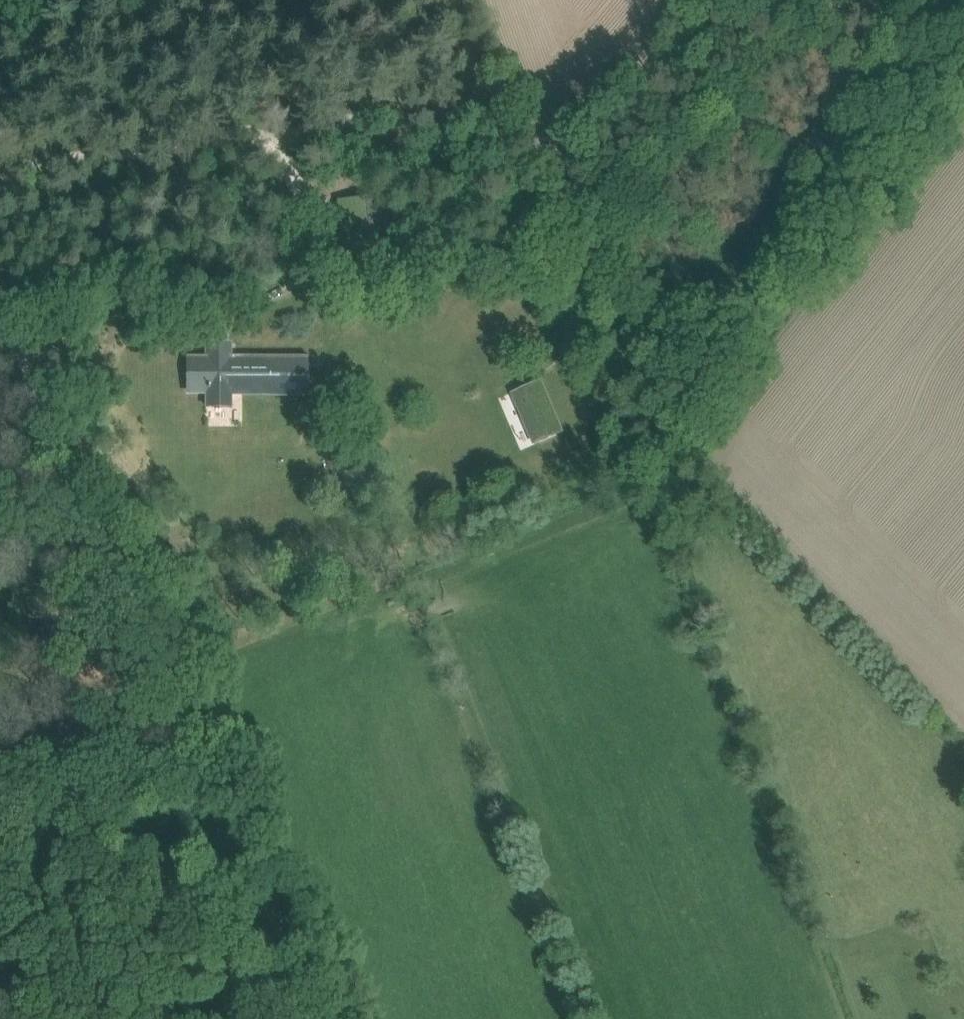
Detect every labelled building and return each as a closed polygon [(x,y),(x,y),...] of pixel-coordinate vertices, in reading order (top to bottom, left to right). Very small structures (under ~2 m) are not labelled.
[(355,200),(358,228),(343,229),(345,256),(393,252),(390,224),(378,225),(375,206),(365,207),(365,199),(355,200)] [(254,381),(274,381),(274,333),(250,333),(250,332),(234,332),(234,356),(207,356),(207,406),(230,406),(230,381),(254,381)] [(539,379),(512,391),(534,442),(561,431),(539,379)]
